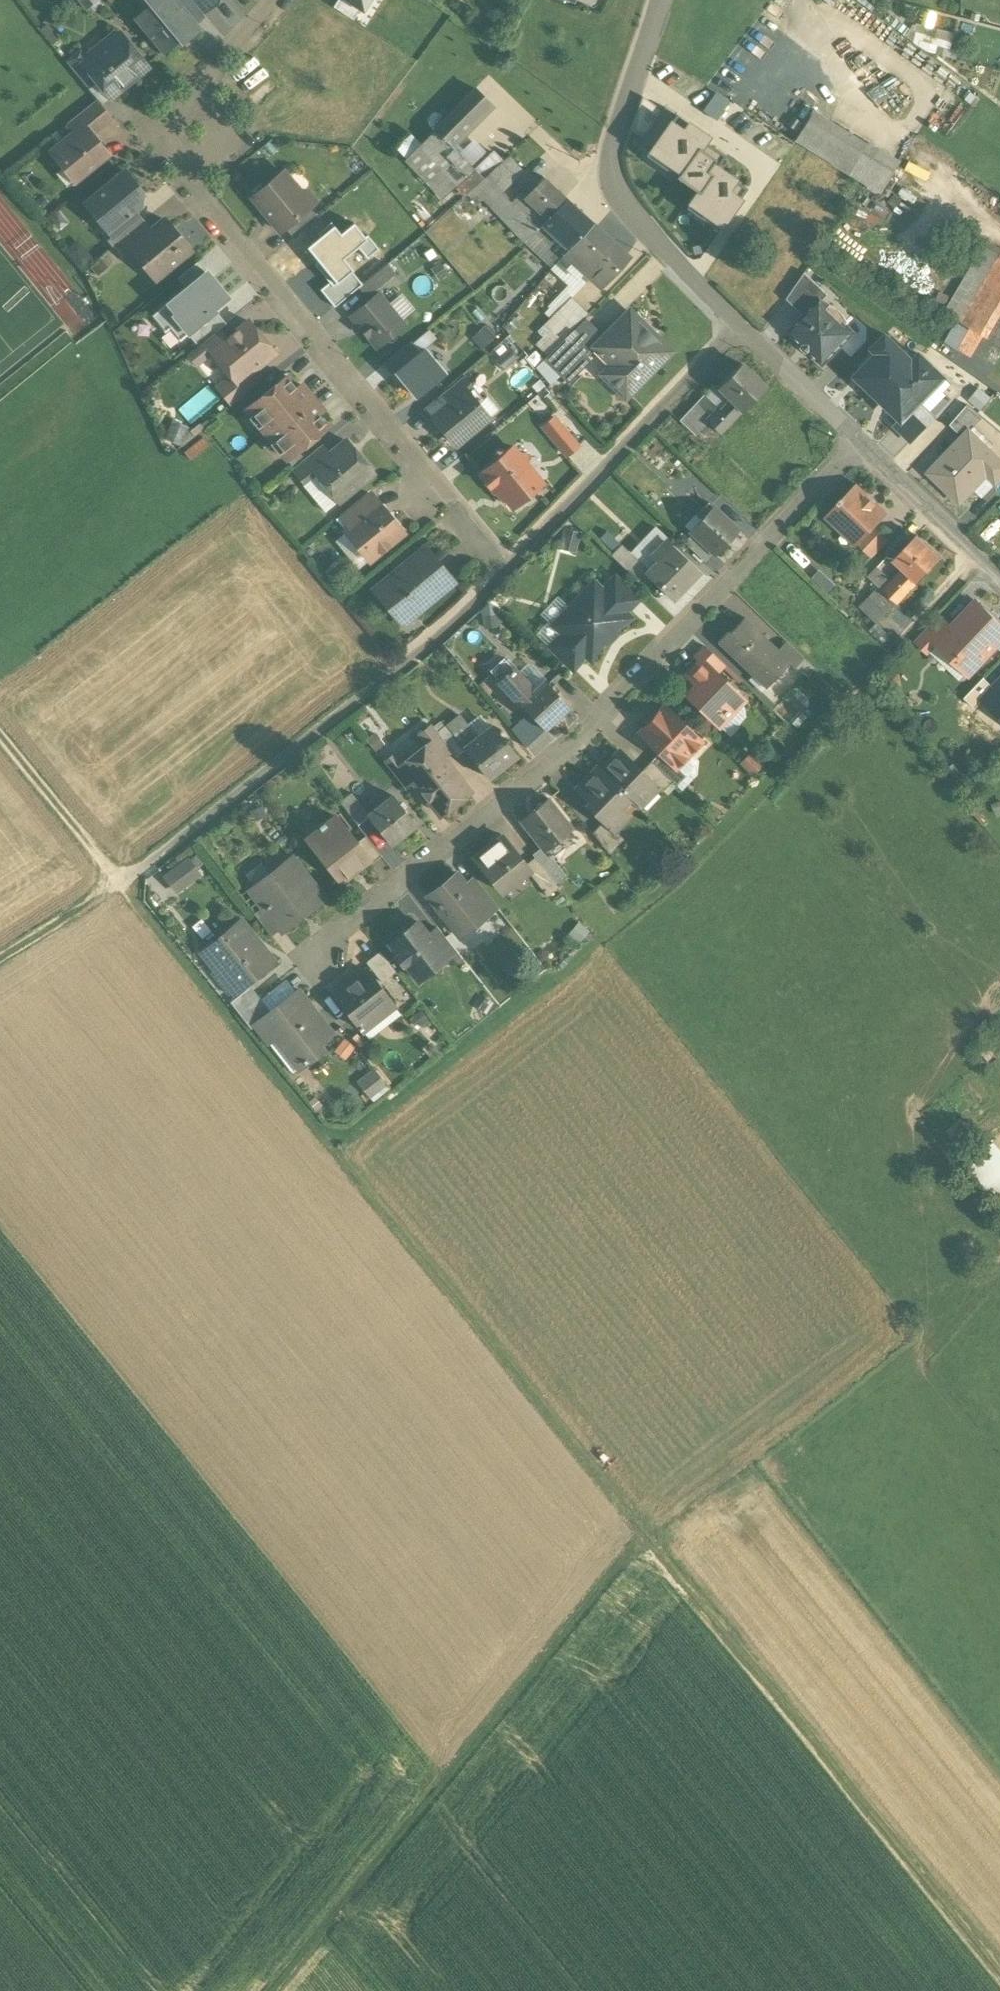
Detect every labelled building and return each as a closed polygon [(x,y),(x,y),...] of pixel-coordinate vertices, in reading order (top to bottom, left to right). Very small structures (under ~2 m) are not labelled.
[(152,6),(137,18),(164,50),(178,38),(181,41),(196,28),(192,24),(173,0),(147,0),(152,6)] [(192,0),(173,0),(192,24),(203,14),(199,9),(192,0)] [(208,0),(192,0),(199,9),(209,0),(208,0)] [(353,21),(360,9),(346,0),(338,0),(333,8),(353,21)] [(360,9),(364,11),(371,0),(346,0),(360,9)] [(147,67),(120,34),(117,36),(113,35),(108,38),(106,45),(89,60),(83,64),(97,82),(109,97),(147,67)] [(97,82),(83,64),(89,60),(80,49),(65,61),(88,89),(97,82)] [(474,90),(455,109),(435,130),(449,144),(488,104),(474,90)] [(721,120),(731,101),(715,93),(705,112),(721,120)] [(97,99),(69,122),(76,131),(83,125),(91,134),(112,118),(97,99)] [(643,140),(663,111),(641,100),(630,132),(643,140)] [(708,137),(665,108),(663,111),(643,140),(640,145),(650,152),(646,158),(698,192),(690,204),(706,215),(702,220),(718,231),(746,189),(717,169),(726,156),(704,141),(708,137)] [(869,144),(813,110),(794,141),(807,149),(849,175),(869,144)] [(91,134),(83,125),(76,131),(51,152),(65,169),(71,164),(80,175),(107,154),(91,134)] [(449,144),(435,130),(406,160),(444,197),(457,186),(475,170),(449,144)] [(900,162),(869,144),(849,175),(881,194),(900,162)] [(484,179),(474,188),(499,214),(510,203),(500,193),(523,171),(509,156),(484,179)] [(475,170),(457,186),(466,196),(474,188),(484,179),(475,170)] [(124,171),(85,203),(107,230),(104,232),(105,234),(133,212),(140,205),(142,193),(124,171)] [(299,191),(283,172),(252,198),(280,231),(284,228),(309,207),(311,205),(309,204),(306,206),(298,196),(299,191)] [(567,199),(543,177),(525,195),(524,197),(548,219),(567,199)] [(510,203),(499,214),(525,242),(534,234),(534,233),(537,230),(543,224),(548,219),(524,197),(525,195),(522,192),(510,203)] [(48,310),(74,289),(0,195),(0,250),(48,310)] [(593,224),(567,199),(548,219),(543,224),(569,249),(593,224)] [(309,207),(284,228),(293,238),(317,218),(309,207)] [(141,222),(133,212),(105,234),(114,244),(141,222)] [(141,222),(114,244),(122,254),(149,232),(141,222)] [(167,222),(152,235),(149,232),(122,254),(123,256),(134,247),(142,256),(139,259),(156,279),(190,250),(167,222)] [(344,259),(357,247),(367,240),(365,237),(353,222),(340,233),(331,222),(317,234),(320,237),(307,248),(326,271),(322,274),(329,283),(333,287),(352,272),(353,270),(344,259)] [(543,224),(537,230),(564,255),(569,249),(543,224)] [(627,255),(593,224),(569,249),(564,255),(584,274),(598,286),(627,255)] [(564,255),(537,230),(534,233),(534,234),(525,242),(552,268),(564,255)] [(367,235),(365,237),(367,240),(357,247),(367,259),(379,249),(367,235)] [(946,314),(959,322),(999,253),(999,248),(988,241),(946,314)] [(959,322),(999,345),(999,321),(997,320),(999,315),(999,253),(959,322)] [(584,274),(564,255),(552,268),(572,287),(584,274)] [(178,278),(186,288),(204,273),(196,263),(178,278)] [(362,284),(358,288),(366,297),(394,274),(386,265),(362,284)] [(228,298),(206,271),(204,273),(186,288),(151,316),(165,333),(170,329),(180,341),(188,335),(216,312),(214,309),(228,298)] [(320,290),(334,307),(358,288),(362,284),(352,272),(333,287),(329,283),(320,290)] [(828,295),(804,273),(786,299),(805,317),(820,302),(820,303),(828,295)] [(589,314),(566,291),(550,308),(556,314),(572,331),(589,314)] [(405,325),(378,293),(349,316),(376,349),(385,342),(391,343),(396,339),(396,333),(405,325)] [(820,303),(820,302),(805,317),(791,332),(823,363),(839,346),(840,347),(851,336),(849,335),(851,333),(843,324),(845,322),(842,316),(837,311),(831,308),(828,310),(820,303)] [(188,335),(198,347),(219,330),(226,324),(216,312),(188,335)] [(670,352),(630,312),(594,347),(617,369),(607,379),(625,397),(670,352)] [(572,331),(556,314),(539,331),(556,348),(567,337),(572,331)] [(274,352),(248,321),(226,338),(211,351),(212,352),(214,355),(213,359),(219,367),(223,366),(231,375),(237,383),(250,372),(274,352)] [(226,338),(219,330),(198,347),(196,349),(204,358),(212,352),(211,351),(226,338)] [(587,357),(567,337),(556,348),(544,360),(564,380),(587,357)] [(410,342),(382,365),(391,376),(395,373),(395,372),(419,353),(410,342)] [(913,362),(896,346),(885,358),(879,353),(857,376),(902,418),(904,416),(906,417),(919,403),(943,378),(920,355),(913,362)] [(419,353),(395,372),(395,373),(415,397),(439,377),(443,373),(436,364),(424,349),(419,353)] [(765,388),(741,364),(732,373),(727,368),(720,376),(724,381),(718,387),(729,398),(741,411),(742,411),(765,388)] [(237,383),(231,375),(216,387),(231,406),(259,382),(250,372),(237,383)] [(300,384),(296,387),(287,376),(247,408),(262,426),(264,424),(276,438),(273,440),(287,458),(327,425),(318,413),(321,410),(312,399),(310,401),(305,395),(308,394),(300,384)] [(464,376),(440,395),(448,405),(472,386),(464,376)] [(472,386),(448,405),(433,417),(455,445),(488,418),(477,405),(483,400),(472,386)] [(712,386),(696,402),(711,416),(726,400),(712,386)] [(979,388),(968,403),(981,412),(991,396),(979,388)] [(711,416),(706,421),(708,423),(719,434),(741,411),(729,398),(726,400),(711,416)] [(696,402),(679,421),(695,436),(708,423),(706,421),(711,416),(696,402)] [(919,403),(906,417),(904,416),(902,418),(896,425),(912,441),(935,417),(919,403)] [(967,405),(949,425),(959,435),(978,414),(967,405)] [(577,446),(554,418),(543,427),(566,455),(577,446)] [(970,430),(928,473),(959,503),(973,488),(969,484),(982,470),(986,475),(995,484),(999,479),(999,460),(970,430)] [(346,442),(328,456),(331,460),(315,473),(316,474),(338,501),(372,473),(346,442)] [(320,446),(292,469),(305,484),(316,474),(315,473),(331,460),(328,456),(320,446)] [(518,454),(513,448),(506,453),(497,452),(496,461),(479,475),(494,492),(495,491),(502,499),(503,498),(512,508),(542,483),(526,464),(527,455),(518,454)] [(982,470),(969,484),(973,488),(986,475),(982,470)] [(867,499),(856,488),(843,500),(842,499),(838,503),(839,505),(827,518),(828,519),(830,516),(846,532),(849,529),(860,539),(855,545),(856,546),(858,543),(877,523),(885,515),(872,504),(871,506),(865,501),(867,499)] [(366,494),(339,516),(350,528),(377,506),(366,494)] [(350,528),(345,532),(369,561),(403,534),(379,504),(377,506),(350,528)] [(738,532),(709,504),(697,516),(701,520),(690,532),(715,556),(738,532)] [(877,523),(858,543),(871,556),(891,536),(877,523)] [(621,545),(606,531),(599,538),(614,552),(621,545)] [(941,559),(917,535),(908,544),(903,540),(896,547),(901,552),(893,559),(905,570),(918,582),(919,582),(941,559)] [(698,573),(665,541),(651,556),(656,561),(648,570),(645,572),(673,599),(698,573)] [(648,570),(621,544),(621,545),(614,552),(611,555),(637,581),(645,572),(648,570)] [(453,583),(424,549),(374,590),(395,616),(407,606),(414,615),(453,583)] [(893,581),(877,567),(868,577),(879,588),(880,587),(884,591),(893,581)] [(884,591),(883,591),(897,604),(918,582),(905,570),(893,581),(884,591)] [(637,598),(615,577),(602,590),(625,612),(637,598)] [(602,590),(593,581),(552,624),(561,633),(584,655),(589,660),(601,638),(609,629),(630,617),(625,612),(602,590)] [(884,591),(880,587),(879,588),(861,608),(878,624),(897,604),(883,591),(884,591)] [(976,601),(951,627),(936,642),(938,643),(939,644),(944,639),(958,652),(957,654),(959,655),(955,659),(969,673),(997,643),(999,640),(999,624),(976,601)] [(489,603),(477,615),(492,630),(504,618),(489,603)] [(938,615),(915,639),(929,652),(938,643),(936,642),(951,627),(938,615)] [(778,650),(743,618),(729,633),(727,631),(717,642),(765,688),(789,663),(790,662),(778,650)] [(584,655),(561,633),(549,647),(572,668),(584,655)] [(803,658),(786,641),(778,650),(790,662),(789,663),(793,668),(803,658)] [(723,664),(705,646),(695,656),(699,660),(700,659),(715,673),(723,664)] [(715,673),(700,659),(699,660),(685,674),(687,676),(688,676),(697,684),(686,696),(710,719),(719,710),(724,715),(741,698),(715,673)] [(534,691),(505,660),(491,673),(499,682),(499,683),(519,705),(534,691)] [(983,680),(964,699),(974,709),(981,702),(993,690),(983,680)] [(569,707),(544,681),(534,691),(519,705),(528,715),(543,731),(569,707)] [(981,702),(999,722),(999,683),(993,690),(981,702)] [(699,742),(664,708),(657,715),(660,717),(649,728),(647,726),(639,734),(660,753),(670,764),(672,762),(676,766),(699,742)] [(528,715),(511,731),(525,748),(543,731),(528,715)] [(460,716),(437,733),(451,751),(456,757),(465,749),(464,749),(478,739),(460,716)] [(437,733),(432,727),(419,737),(426,747),(430,744),(441,758),(442,758),(451,751),(437,733)] [(478,739),(464,749),(465,749),(487,777),(515,755),(493,727),(478,739)] [(469,792),(442,758),(441,758),(430,744),(426,747),(416,754),(420,758),(407,768),(404,763),(403,764),(413,778),(412,779),(413,780),(440,815),(469,792)] [(642,772),(620,752),(601,771),(601,772),(632,802),(634,804),(652,785),(653,784),(642,772)] [(670,764),(660,753),(652,762),(673,782),(677,786),(687,776),(676,766),(672,762),(670,764)] [(413,778),(403,764),(404,763),(397,754),(385,763),(404,788),(413,780),(412,779),(413,778)] [(753,756),(744,765),(755,777),(765,768),(753,756)] [(673,782),(652,762),(642,772),(653,784),(652,785),(662,794),(673,782)] [(632,802),(601,772),(601,771),(598,768),(577,789),(590,802),(586,805),(603,821),(608,827),(610,825),(632,802)] [(369,816),(352,794),(340,804),(358,826),(369,818),(368,816),(369,816)] [(414,825),(392,797),(369,816),(368,816),(369,818),(389,844),(414,825)] [(570,830),(547,800),(521,821),(544,851),(570,830)] [(357,844),(335,817),(325,825),(323,822),(318,826),(324,834),(312,844),(341,881),(357,869),(358,870),(369,861),(370,861),(357,844)] [(608,827),(603,821),(591,833),(608,854),(623,838),(610,825),(608,827)] [(524,865),(502,836),(474,858),(496,887),(512,875),(516,880),(527,871),(528,870),(524,865)] [(381,856),(366,837),(357,844),(370,861),(369,861),(371,864),(381,856)] [(543,850),(534,857),(553,882),(563,875),(543,850)] [(324,899),(291,857),(253,887),(267,904),(264,907),(281,928),(283,931),(324,899)] [(553,882),(534,857),(524,865),(528,870),(527,871),(547,896),(558,887),(553,882)] [(163,877),(173,891),(196,875),(186,861),(163,877)] [(465,885),(462,887),(453,876),(428,896),(460,936),(475,925),(473,922),(486,912),(482,907),(465,885)] [(491,900),(474,878),(465,885),(482,907),(491,900)] [(281,928),(264,907),(254,915),(271,936),(281,928)] [(242,920),(200,952),(233,994),(271,964),(251,939),(254,936),(242,920)] [(428,935),(417,922),(389,944),(397,955),(396,956),(402,965),(404,963),(417,980),(444,959),(445,958),(428,935)] [(459,956),(437,928),(428,935),(445,958),(444,959),(448,965),(459,956)] [(395,972),(379,951),(365,962),(381,982),(395,972)] [(393,1006),(366,971),(334,995),(359,1026),(357,1027),(359,1030),(360,1029),(361,1030),(393,1006)] [(250,986),(230,1002),(239,1013),(259,997),(250,986)] [(332,1034),(298,990),(271,1012),(255,1024),(256,1026),(269,1043),(280,1034),(303,1064),(322,1050),(318,1045),(332,1034)] [(259,997),(239,1013),(251,1030),(256,1026),(255,1024),(271,1012),(259,997)] [(374,1069),(358,1081),(371,1098),(387,1086),(374,1069)] [(987,1147),(968,1164),(999,1203),(999,1162),(987,1147)]
